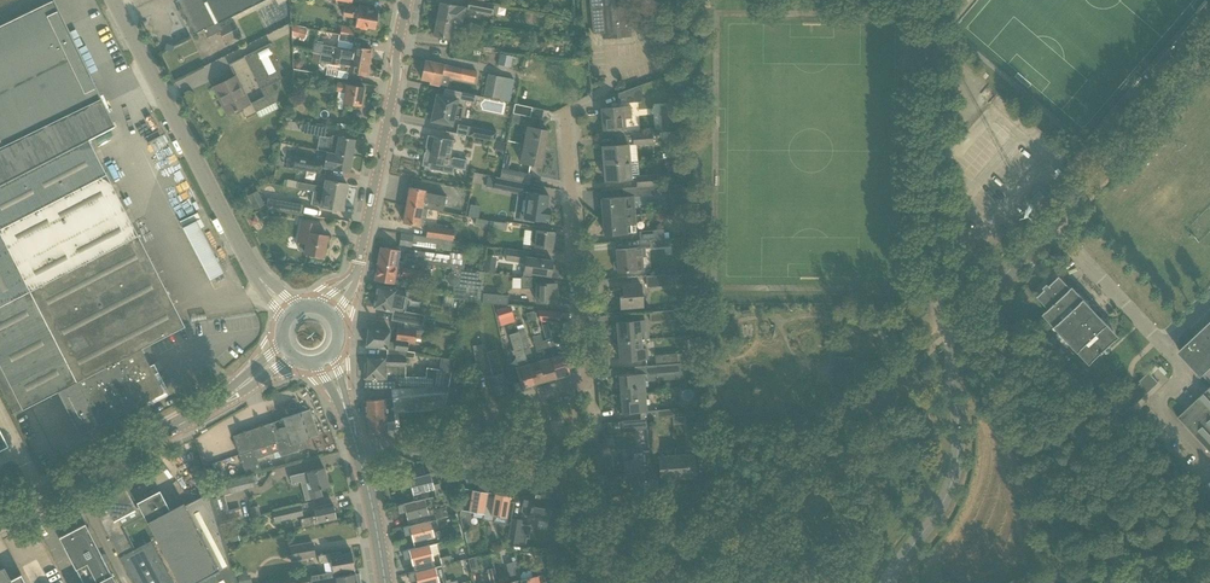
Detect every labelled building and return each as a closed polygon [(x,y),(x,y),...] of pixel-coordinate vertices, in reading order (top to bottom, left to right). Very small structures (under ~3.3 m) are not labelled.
[(0,25),(0,146),(99,99),(101,98),(54,0),(53,0),(0,25)] [(176,1),(193,34),(203,29),(219,21),(262,0),(178,0),(176,1)] [(335,3),(345,5),(343,15),(357,17),(355,27),(367,29),(367,26),(375,28),(378,12),(368,10),(368,8),(359,6),(359,8),(350,6),(352,0),(335,0),(335,3)] [(484,2),(475,0),(469,0),(467,9),(497,14),(498,6),(494,5),(494,4),(484,2)] [(602,8),(591,9),(593,33),(603,32),(603,38),(631,36),(630,22),(629,23),(627,0),(601,0),(602,8)] [(689,13),(701,12),(699,0),(687,0),(689,13)] [(440,2),(437,19),(460,23),(461,15),(463,6),(440,2)] [(460,23),(437,19),(434,36),(457,40),(460,23)] [(240,36),(234,21),(221,27),(219,28),(220,30),(226,43),(240,36)] [(292,26),(292,35),(297,37),(300,37),(300,39),(303,40),(304,38),(305,39),(307,30),(300,28),(292,26)] [(355,37),(343,35),(339,34),(338,40),(339,40),(337,47),(314,43),(313,51),(321,53),(369,62),(370,57),(371,57),(373,56),(374,52),(373,50),(371,50),(371,49),(353,45),(355,37)] [(167,41),(164,49),(172,51),(175,43),(167,41)] [(463,41),(462,49),(483,51),(483,52),(492,52),(493,52),(494,43),(463,41)] [(277,101),(281,78),(282,78),(278,70),(282,68),(270,43),(245,56),(261,88),(265,96),(252,102),(256,111),(259,117),(278,107),(275,102),(277,101)] [(492,52),(483,52),(455,49),(454,57),(480,60),(490,61),(492,52)] [(369,62),(321,53),(319,62),(340,66),(340,70),(347,71),(347,72),(367,75),(367,74),(368,74),(370,73),(371,69),(370,67),(368,67),(369,62)] [(295,60),(294,65),(296,68),(300,68),(302,66),(303,62),(301,59),(298,58),(295,60)] [(425,60),(421,78),(431,80),(430,83),(440,85),(440,84),(442,75),(450,77),(474,82),(476,71),(444,65),(444,64),(425,60)] [(317,73),(315,83),(332,86),(334,76),(317,73)] [(514,79),(504,77),(488,74),(484,95),(500,99),(500,100),(509,102),(510,99),(514,79)] [(249,104),(236,76),(214,86),(228,115),(249,104)] [(364,87),(337,83),(336,90),(346,92),(344,102),(361,105),(364,87)] [(618,93),(619,103),(643,101),(642,84),(618,93)] [(431,120),(451,124),(453,117),(460,119),(463,107),(462,107),(464,100),(474,102),(476,95),(445,88),(443,95),(437,94),(435,104),(434,104),(433,110),(431,120)] [(0,146),(0,365),(23,409),(57,391),(77,381),(90,406),(70,416),(80,435),(146,401),(163,392),(154,374),(157,373),(153,365),(154,364),(154,363),(150,365),(141,348),(185,325),(89,139),(114,126),(101,98),(99,99),(0,146)] [(515,104),(513,113),(530,117),(532,108),(515,104)] [(632,118),(631,106),(602,108),(604,129),(612,129),(612,136),(625,135),(624,119),(632,118)] [(675,121),(662,122),(663,129),(675,128),(675,121)] [(326,127),(305,124),(303,133),(324,136),(326,127)] [(470,126),(468,136),(495,141),(497,131),(470,126)] [(527,126),(524,144),(538,147),(543,148),(544,146),(545,147),(547,145),(547,143),(548,141),(546,139),(545,139),(547,130),(545,129),(540,129),(527,126)] [(652,132),(633,134),(634,144),(636,144),(653,143),(665,142),(676,141),(677,141),(676,130),(652,132)] [(424,151),(422,165),(429,166),(430,167),(431,162),(443,165),(441,171),(452,173),(454,167),(465,170),(467,160),(453,157),(452,158),(449,157),(453,139),(439,137),(427,134),(425,146),(428,147),(427,152),(424,151)] [(355,139),(332,135),(332,137),(329,136),(326,151),(335,153),(352,156),(355,139)] [(503,145),(497,144),(495,152),(502,154),(503,145)] [(524,144),(520,162),(533,164),(537,165),(540,166),(542,157),(543,157),(545,156),(545,154),(545,151),(544,149),(543,149),(543,148),(538,147),(524,144)] [(630,161),(628,144),(603,146),(604,163),(630,161)] [(335,153),(326,151),(323,168),(332,170),(349,173),(352,156),(335,153)] [(278,155),(276,165),(283,166),(284,161),(284,156),(278,155)] [(292,157),(290,167),(317,172),(319,163),(292,157)] [(630,161),(604,163),(604,164),(602,165),(603,173),(605,173),(606,180),(631,178),(630,161)] [(531,174),(519,172),(502,168),(500,178),(524,182),(529,183),(531,174)] [(650,185),(657,184),(656,174),(637,175),(638,186),(650,185)] [(496,177),(493,189),(522,194),(524,182),(500,178),(496,177)] [(285,180),(284,185),(286,186),(297,188),(314,191),(344,197),(347,184),(326,180),(324,187),(315,185),(306,183),(298,182),(298,181),(287,179),(287,180),(285,180)] [(657,184),(650,185),(651,195),(661,194),(660,184),(657,184)] [(410,187),(406,205),(428,209),(443,211),(446,196),(425,192),(425,190),(410,187)] [(264,204),(257,190),(248,194),(256,209),(264,204)] [(313,197),(312,204),(317,205),(321,206),(320,209),(327,210),(336,212),(337,209),(342,210),(344,197),(314,191),(313,197)] [(1039,191),(1032,199),(1037,204),(1045,196),(1039,191)] [(527,192),(523,220),(534,222),(534,219),(545,220),(545,218),(548,218),(550,208),(547,208),(549,195),(527,192)] [(604,216),(632,214),(632,206),(634,205),(633,196),(602,198),(604,216)] [(267,205),(266,204),(268,210),(276,210),(302,214),(303,205),(277,200),(268,199),(267,205)] [(428,209),(406,205),(403,222),(423,226),(425,217),(426,218),(428,209)] [(197,213),(181,220),(183,225),(199,218),(197,213)] [(632,214),(604,216),(605,234),(627,233),(627,232),(636,232),(635,214),(632,214)] [(255,215),(248,218),(251,226),(259,222),(255,215)] [(488,220),(476,218),(474,225),(480,226),(480,227),(486,229),(488,220)] [(197,220),(183,227),(211,280),(224,273),(197,220)] [(507,223),(490,220),(488,228),(506,230),(507,223)] [(298,241),(297,247),(299,250),(305,252),(323,256),(327,235),(317,233),(319,224),(302,221),(298,241)] [(426,237),(452,241),(454,229),(427,226),(426,237)] [(650,239),(665,238),(664,229),(640,231),(640,240),(650,239)] [(530,245),(534,246),(552,247),(552,246),(553,241),(555,241),(555,233),(554,233),(554,232),(536,230),(532,230),(530,245)] [(413,235),(401,233),(399,245),(411,247),(411,245),(451,251),(452,241),(426,237),(413,235)] [(669,237),(665,238),(650,239),(651,247),(670,246),(669,237)] [(381,246),(378,263),(416,270),(417,263),(418,255),(407,253),(406,253),(405,262),(398,260),(400,250),(381,246)] [(529,251),(517,249),(507,248),(505,260),(525,263),(524,271),(523,277),(544,279),(545,274),(551,275),(551,273),(553,272),(554,266),(552,265),(553,260),(528,257),(529,251)] [(616,250),(617,261),(614,263),(614,269),(618,270),(618,271),(635,270),(643,270),(642,256),(645,256),(644,248),(616,250)] [(408,249),(407,253),(418,255),(417,263),(431,265),(436,266),(452,268),(460,269),(464,269),(466,255),(450,253),(450,255),(408,249)] [(416,270),(378,263),(374,280),(394,283),(403,284),(405,276),(419,278),(419,276),(429,278),(431,265),(417,263),(416,270)] [(447,277),(447,281),(450,285),(452,286),(454,286),(458,283),(459,278),(458,277),(459,277),(460,269),(452,268),(451,272),(448,275),(449,275),(449,276),(447,277)] [(674,275),(666,275),(666,274),(646,276),(647,287),(675,285),(674,275)] [(558,292),(556,292),(556,283),(544,283),(544,279),(523,277),(521,276),(521,288),(536,288),(536,301),(555,302),(555,301),(557,301),(558,292)] [(1049,308),(1070,289),(1059,276),(1049,285),(1047,284),(1043,287),(1045,289),(1038,296),(1049,308)] [(643,306),(641,284),(622,285),(623,296),(620,296),(621,307),(643,306)] [(377,285),(375,298),(373,300),(372,304),(374,306),(374,307),(393,311),(396,293),(398,293),(398,296),(412,299),(412,301),(452,307),(454,298),(423,292),(423,293),(414,291),(414,293),(410,292),(410,291),(398,289),(377,285)] [(1070,289),(1049,308),(1046,311),(1051,317),(1049,319),(1061,332),(1063,330),(1074,341),(1072,343),(1084,357),(1086,354),(1093,361),(1102,353),(1102,354),(1105,352),(1104,351),(1117,339),(1111,333),(1114,330),(1102,318),(1099,320),(1088,308),(1091,306),(1079,293),(1076,295),(1070,289)] [(508,295),(483,293),(482,303),(507,305),(508,295)] [(501,310),(496,312),(499,321),(504,320),(513,317),(510,308),(501,310)] [(533,310),(526,313),(528,322),(536,319),(533,310)] [(674,310),(650,312),(650,322),(674,320),(674,310)] [(559,313),(538,311),(540,320),(558,321),(559,313)] [(412,324),(412,323),(413,317),(392,313),(391,320),(398,321),(412,324)] [(645,328),(645,320),(617,322),(619,341),(641,339),(649,339),(648,328),(645,328)] [(388,342),(390,329),(368,327),(366,346),(387,348),(406,351),(408,341),(420,342),(421,330),(426,330),(427,325),(412,323),(412,324),(398,321),(397,327),(395,343),(388,342)] [(1188,344),(1201,357),(1198,360),(1203,365),(1200,368),(1202,371),(1200,373),(1209,383),(1209,324),(1188,344)] [(524,329),(518,331),(519,332),(522,344),(523,346),(534,384),(545,380),(539,360),(533,362),(524,329)] [(522,344),(519,332),(509,334),(516,356),(518,356),(521,366),(516,368),(522,387),(534,384),(523,346),(522,344)] [(546,340),(542,341),(540,334),(532,336),(537,352),(543,350),(545,359),(539,360),(545,380),(557,377),(546,340)] [(552,338),(546,340),(557,377),(569,373),(567,367),(574,365),(573,347),(561,348),(561,345),(554,346),(552,338)] [(641,349),(641,339),(619,341),(620,360),(647,358),(647,349),(641,349)] [(473,345),(477,370),(485,369),(481,344),(473,345)] [(366,356),(365,377),(385,378),(385,376),(405,376),(405,357),(414,357),(414,352),(406,351),(387,348),(387,356),(366,356)] [(508,391),(500,363),(496,350),(487,352),(493,375),(488,377),(493,396),(508,391)] [(655,355),(655,364),(679,363),(682,362),(682,353),(655,355)] [(636,374),(619,375),(620,394),(646,392),(645,381),(654,380),(654,376),(680,373),(679,363),(655,364),(635,366),(636,374)] [(365,378),(365,389),(391,388),(449,386),(451,371),(438,369),(427,368),(426,377),(405,376),(385,376),(385,378),(365,377),(365,378)] [(1140,382),(1114,407),(1123,416),(1149,392),(1158,383),(1149,372),(1139,381),(1140,382)] [(392,398),(376,399),(365,400),(367,434),(383,432),(396,429),(394,421),(393,412),(445,408),(449,386),(391,388),(392,398)] [(1178,417),(1209,452),(1209,387),(1178,417)] [(647,411),(646,392),(620,394),(622,414),(640,412),(641,420),(646,419),(678,416),(678,408),(647,411)] [(301,412),(233,435),(245,469),(259,464),(257,457),(279,449),(281,456),(308,447),(305,439),(310,437),(301,412)] [(646,419),(641,420),(621,421),(622,431),(647,429),(646,419)] [(693,448),(702,447),(700,428),(691,429),(693,448)] [(659,451),(657,432),(657,429),(647,430),(649,452),(659,451)] [(8,446),(0,430),(0,451),(8,446)] [(644,480),(642,451),(633,452),(634,460),(624,461),(626,481),(644,480)] [(693,454),(676,455),(678,477),(695,476),(693,454)] [(676,455),(659,457),(661,478),(678,477),(676,455)] [(235,471),(240,469),(236,456),(231,457),(235,471)] [(434,487),(430,472),(425,474),(423,466),(401,472),(403,479),(403,480),(405,487),(411,486),(415,500),(424,498),(442,494),(440,485),(434,487)] [(329,487),(324,468),(307,472),(299,474),(299,473),(290,476),(292,484),(305,481),(305,482),(309,481),(312,490),(308,491),(310,498),(305,500),(305,501),(322,497),(320,489),(329,487)] [(209,485),(220,525),(232,522),(225,495),(256,488),(253,475),(230,481),(230,480),(209,485)] [(465,488),(460,517),(464,533),(469,532),(473,512),(483,513),(484,514),(488,492),(489,486),(481,484),(480,491),(465,488)] [(484,514),(483,513),(482,520),(491,522),(492,515),(507,518),(511,490),(504,488),(503,494),(488,492),(484,514)] [(125,489),(103,501),(111,514),(104,518),(103,516),(99,518),(133,582),(173,582),(151,540),(135,549),(120,519),(136,511),(125,489)] [(522,506),(521,511),(524,515),(529,516),(528,517),(537,519),(549,521),(548,525),(558,526),(560,510),(556,510),(551,509),(553,498),(550,498),(542,496),(542,493),(537,492),(525,490),(522,504),(522,506)] [(210,492),(185,505),(184,502),(169,509),(161,492),(138,504),(179,582),(237,582),(210,492)] [(415,500),(397,505),(399,512),(405,511),(409,525),(409,526),(430,520),(437,519),(435,510),(428,512),(424,498),(415,500)] [(315,507),(316,515),(301,519),(302,527),(318,524),(318,522),(336,519),(333,503),(315,507)] [(303,516),(300,505),(273,511),(275,522),(303,516)] [(447,515),(445,507),(435,509),(437,518),(447,515)] [(512,518),(508,542),(518,544),(525,545),(526,538),(519,537),(521,524),(522,519),(520,519),(515,518),(512,518)] [(409,526),(409,525),(403,527),(405,535),(411,533),(414,548),(430,544),(443,541),(440,533),(434,534),(430,520),(409,526)] [(85,523),(66,533),(69,540),(62,543),(83,582),(116,582),(101,555),(102,555),(85,523)] [(315,558),(312,541),(290,545),(293,561),(315,558)] [(414,548),(402,551),(404,558),(411,557),(414,571),(414,572),(435,566),(435,567),(442,565),(442,564),(450,562),(453,562),(451,555),(439,558),(439,557),(439,555),(433,556),(430,544),(414,548)] [(340,552),(321,555),(318,555),(319,563),(331,562),(333,572),(336,572),(341,571),(354,569),(354,568),(353,568),(350,553),(352,553),(352,552),(340,554),(340,552)] [(475,556),(468,558),(471,570),(478,568),(475,556)] [(505,582),(521,582),(521,579),(519,573),(516,561),(508,563),(512,581),(505,582)] [(21,574),(11,579),(4,566),(0,568),(0,582),(26,582),(21,574)] [(414,571),(408,573),(410,580),(416,579),(417,582),(458,582),(457,580),(451,582),(450,579),(446,580),(445,579),(439,581),(435,567),(435,566),(414,572),(414,571)] [(521,579),(521,582),(545,582),(542,567),(533,569),(534,576),(521,579)] [(333,572),(266,582),(361,582),(359,573),(355,574),(355,573),(337,576),(336,572),(333,572)]
